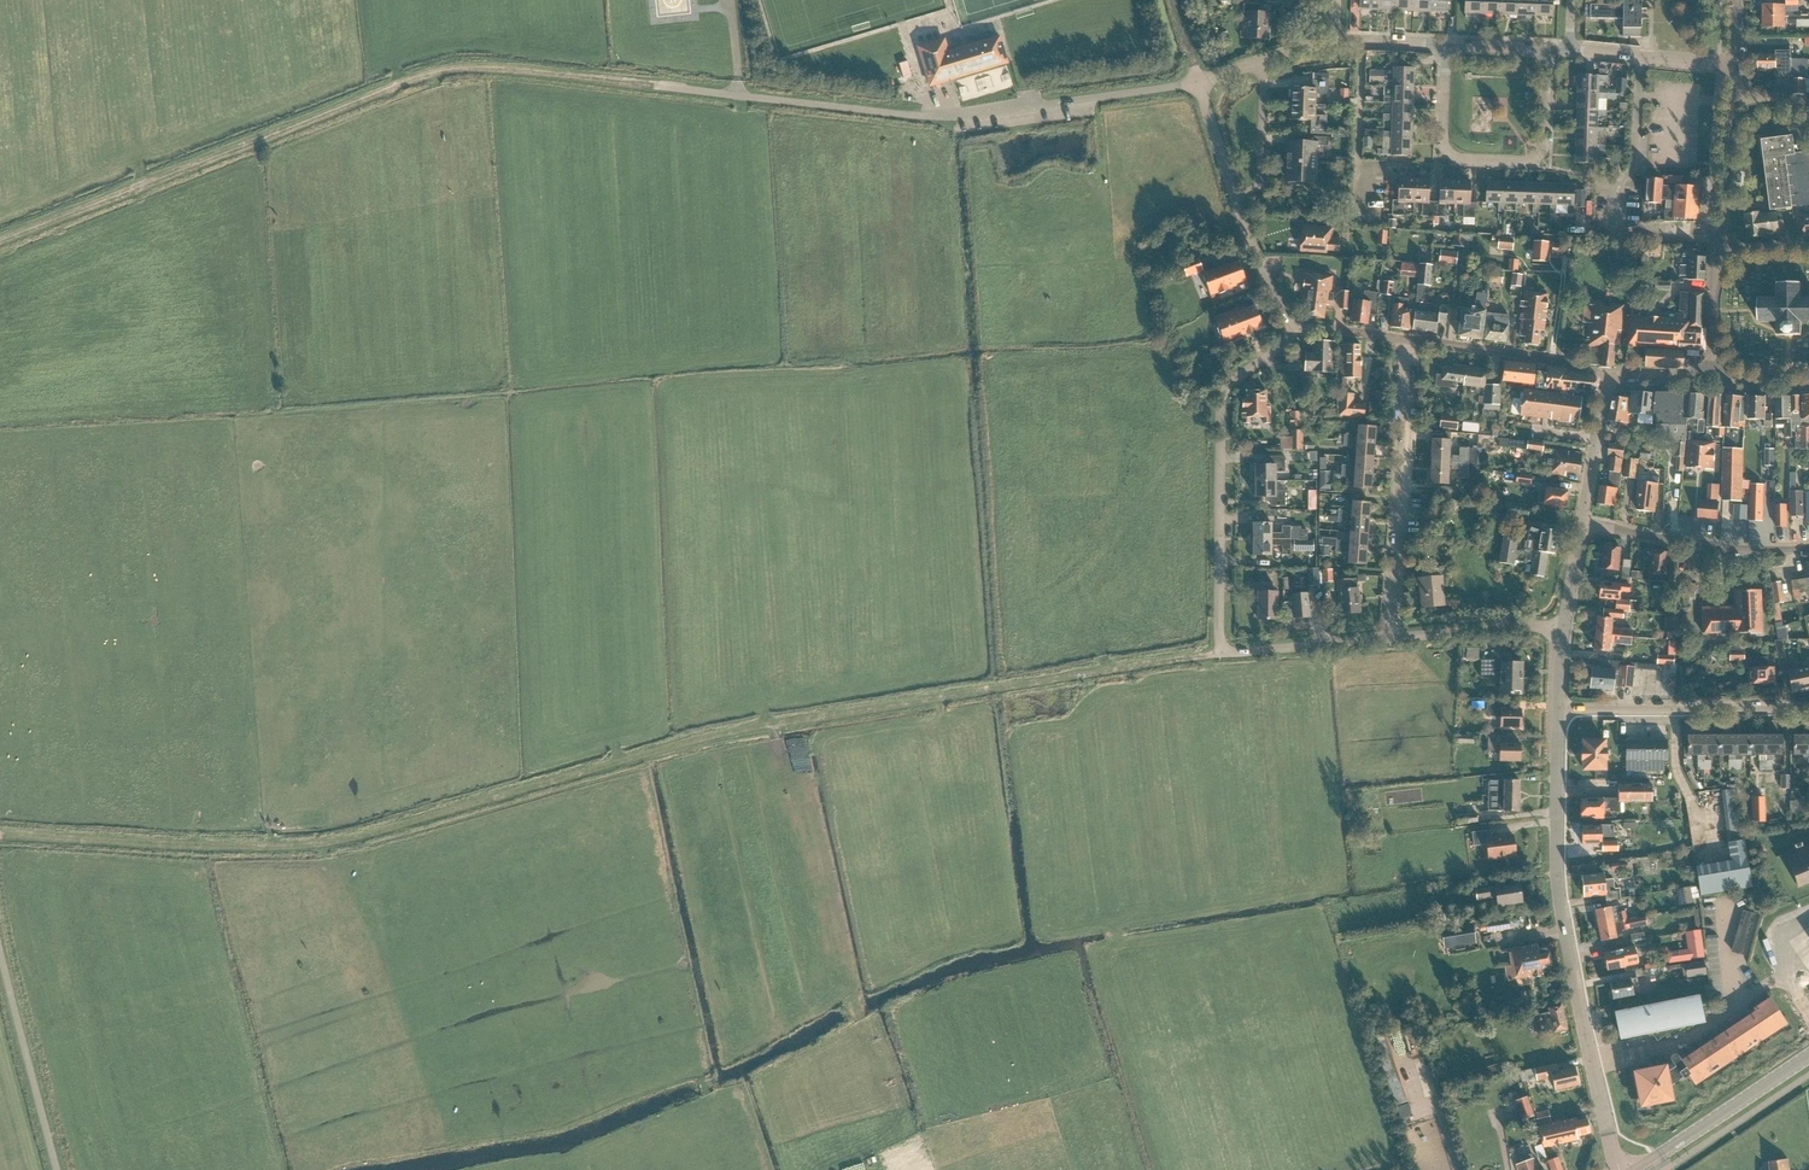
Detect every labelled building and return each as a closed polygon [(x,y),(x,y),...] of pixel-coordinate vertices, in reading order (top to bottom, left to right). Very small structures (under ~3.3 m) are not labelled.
[(1378,0),(1360,0),(1360,9),(1377,10),(1378,0)] [(1395,0),(1378,0),(1377,10),(1395,11),(1395,0)] [(1413,0),(1395,0),(1395,11),(1412,11),(1413,0)] [(1430,0),(1413,0),(1412,11),(1430,12),(1430,0)] [(1430,12),(1447,13),(1448,0),(1430,0),(1430,12)] [(1483,0),(1465,0),(1465,13),(1482,14),(1483,0)] [(1500,0),(1483,0),(1482,14),(1499,15),(1500,0)] [(1517,0),(1500,0),(1499,15),(1517,15),(1517,0)] [(1535,0),(1517,0),(1517,15),(1534,16),(1535,0)] [(1534,16),(1552,17),(1553,0),(1535,0),(1534,16)] [(1623,8),(1641,8),(1641,0),(1623,0),(1623,8)] [(1248,38),(1266,39),(1267,22),(1268,22),(1268,13),(1258,12),(1258,4),(1243,4),(1243,13),(1248,13),(1247,21),(1248,21),(1248,38)] [(1764,16),(1802,17),(1802,12),(1785,12),(1785,6),(1764,6),(1764,16)] [(1647,9),(1641,8),(1623,8),(1622,37),(1641,37),(1641,14),(1646,14),(1647,9)] [(1802,17),(1764,16),(1764,27),(1784,27),(1785,23),(1797,23),(1797,26),(1808,26),(1808,17),(1802,17)] [(946,43),(920,50),(931,85),(1007,62),(1000,37),(948,52),(946,43)] [(1759,54),(1759,70),(1776,70),(1776,76),(1792,76),(1794,76),(1794,95),(1805,95),(1805,93),(1805,79),(1802,79),(1802,76),(1802,60),(1792,60),(1792,51),(1777,51),(1776,54),(1759,54)] [(909,62),(900,64),(903,78),(912,76),(909,62)] [(1384,85),(1413,86),(1414,69),(1393,68),(1393,80),(1384,80),(1384,83),(1384,85)] [(1291,104),(1315,105),(1316,94),(1328,95),(1329,74),(1313,74),(1313,89),(1292,88),(1291,104)] [(1370,74),(1370,83),(1384,83),(1384,80),(1384,75),(1370,74)] [(1577,93),(1598,93),(1598,82),(1607,82),(1607,76),(1578,75),(1577,93)] [(1625,94),(1626,80),(1616,79),(1616,94),(1625,94)] [(1413,104),(1413,86),(1384,85),(1384,97),(1383,103),(1392,103),(1413,104)] [(1617,94),(1598,93),(1577,93),(1577,110),(1597,111),(1598,99),(1617,100),(1617,94)] [(1412,121),(1413,104),(1392,103),(1392,115),(1383,114),(1383,120),(1392,120),(1412,121)] [(1315,116),(1315,105),(1291,104),(1290,120),(1311,121),(1311,129),(1326,130),(1327,116),(1315,116)] [(1606,111),(1597,111),(1577,110),(1576,127),(1597,128),(1597,116),(1606,116),(1606,111)] [(1412,138),(1412,121),(1392,120),(1391,132),(1383,132),(1382,137),(1391,138),(1412,138)] [(1605,128),(1597,128),(1576,127),(1575,145),(1596,145),(1597,133),(1605,134),(1605,128)] [(1364,137),(1371,137),(1382,137),(1382,130),(1364,129),(1364,137)] [(1289,162),(1315,163),(1315,145),(1328,146),(1328,137),(1308,136),(1308,145),(1289,144),(1289,162)] [(1763,140),(1772,210),(1808,205),(1808,152),(1796,154),(1793,137),(1763,140)] [(1411,156),(1412,138),(1391,138),(1391,150),(1382,149),(1382,155),(1411,156)] [(1651,141),(1650,160),(1665,161),(1666,142),(1651,141)] [(1605,146),(1596,145),(1575,145),(1575,163),(1596,163),(1596,151),(1605,151),(1605,146)] [(1314,180),(1315,163),(1289,162),(1288,180),(1307,180),(1306,189),(1327,190),(1327,180),(1314,180)] [(1413,202),(1414,179),(1400,179),(1399,201),(1393,201),(1392,215),(1404,216),(1404,201),(1413,202)] [(1433,217),(1434,202),(1428,202),(1429,180),(1414,179),(1413,202),(1422,202),(1422,216),(1433,217)] [(1661,200),(1675,201),(1676,187),(1662,186),(1662,180),(1646,179),(1644,202),(1660,204),(1661,200)] [(1455,203),(1455,181),(1441,180),(1440,202),(1434,202),(1433,217),(1434,217),(1438,217),(1445,217),(1446,203),(1455,203)] [(1455,181),(1455,203),(1464,204),(1463,218),(1475,218),(1475,204),(1469,203),(1470,181),(1455,181)] [(1504,212),(1504,203),(1505,183),(1487,182),(1486,203),(1498,203),(1498,212),(1504,212)] [(1521,213),(1521,204),(1522,183),(1505,183),(1504,203),(1516,204),(1515,212),(1521,213)] [(1538,213),(1538,205),(1539,184),(1522,183),(1521,204),(1533,204),(1533,213),(1538,213)] [(1555,220),(1556,205),(1556,184),(1539,184),(1538,205),(1550,205),(1550,220),(1555,220)] [(1556,184),(1556,205),(1568,206),(1567,214),(1573,214),(1574,194),(1574,185),(1556,184)] [(1676,187),(1675,201),(1674,211),(1673,222),(1687,222),(1688,213),(1695,213),(1695,210),(1698,210),(1698,204),(1695,203),(1697,187),(1676,186),(1676,187)] [(1577,192),(1576,207),(1585,208),(1585,192),(1577,192)] [(1674,211),(1664,210),(1664,222),(1673,222),(1674,211)] [(1762,213),(1745,215),(1748,238),(1765,236),(1764,235),(1779,233),(1779,229),(1784,229),(1783,221),(1778,221),(1777,212),(1762,214),(1762,213)] [(1302,225),(1300,251),(1326,253),(1326,250),(1339,251),(1340,238),(1332,237),(1333,227),(1302,225)] [(1387,231),(1379,230),(1377,244),(1386,245),(1387,231)] [(1454,234),(1453,246),(1463,247),(1464,241),(1472,241),(1472,235),(1454,234)] [(1513,237),(1492,236),(1492,241),(1498,242),(1498,249),(1513,250),(1513,237)] [(1526,242),(1524,262),(1539,263),(1540,243),(1526,242)] [(1552,244),(1552,254),(1560,255),(1560,250),(1567,250),(1567,255),(1569,255),(1569,245),(1552,244)] [(1613,245),(1612,259),(1628,259),(1628,246),(1613,245)] [(1660,245),(1643,245),(1643,256),(1660,256),(1660,245)] [(1187,250),(1191,259),(1197,256),(1194,247),(1187,250)] [(1457,252),(1440,250),(1438,264),(1456,266),(1457,252)] [(1463,250),(1462,266),(1470,267),(1471,251),(1463,250)] [(1698,250),(1683,250),(1682,265),(1680,265),(1679,276),(1681,276),(1681,279),(1688,280),(1703,281),(1704,257),(1698,257),(1698,250)] [(1199,272),(1203,271),(1198,258),(1182,264),(1187,277),(1199,272)] [(1518,259),(1509,259),(1508,271),(1517,271),(1518,259)] [(1246,280),(1239,262),(1229,266),(1228,264),(1202,274),(1210,295),(1218,292),(1219,294),(1229,290),(1229,289),(1236,286),(1236,284),(1239,283),(1246,280)] [(1436,333),(1437,322),(1439,314),(1438,314),(1419,311),(1419,306),(1423,306),(1426,286),(1430,286),(1433,265),(1421,264),(1412,330),(1436,333)] [(1402,265),(1400,278),(1416,280),(1418,267),(1402,265)] [(1331,276),(1331,272),(1325,271),(1325,275),(1305,272),(1301,302),(1305,302),(1303,316),(1323,318),(1325,305),(1329,305),(1330,301),(1332,301),(1333,294),(1331,293),(1333,276),(1331,276)] [(1503,273),(1490,271),(1489,282),(1501,283),(1503,273)] [(1522,275),(1512,273),(1510,285),(1521,287),(1522,275)] [(1382,293),(1395,296),(1398,280),(1385,277),(1382,293)] [(1670,283),(1655,282),(1655,290),(1670,290),(1670,283)] [(1647,283),(1632,283),(1632,295),(1647,296),(1647,283)] [(1778,283),(1778,299),(1758,299),(1759,306),(1753,306),(1753,308),(1753,314),(1759,314),(1759,322),(1778,322),(1778,335),(1793,335),(1801,335),(1801,322),(1808,322),(1808,299),(1801,299),(1801,283),(1793,283),(1788,283),(1778,283)] [(1348,291),(1340,291),(1339,309),(1347,309),(1348,291)] [(1364,291),(1363,297),(1356,296),(1355,301),(1354,300),(1351,322),(1367,324),(1369,309),(1377,310),(1379,293),(1364,291)] [(1524,344),(1538,346),(1540,330),(1544,330),(1548,295),(1525,292),(1523,304),(1520,304),(1520,307),(1523,307),(1522,315),(1521,315),(1520,319),(1521,319),(1519,336),(1525,337),(1524,344)] [(1689,327),(1700,328),(1701,328),(1703,294),(1680,292),(1679,311),(1683,311),(1683,318),(1689,318),(1689,327)] [(1458,336),(1482,339),(1487,295),(1477,293),(1475,308),(1473,308),(1472,310),(1457,308),(1455,322),(1460,323),(1458,336)] [(1390,327),(1410,330),(1413,311),(1406,310),(1408,300),(1394,298),(1390,327)] [(1585,305),(1583,323),(1589,323),(1586,346),(1590,347),(1589,355),(1592,355),(1590,364),(1599,365),(1599,367),(1612,369),(1615,345),(1619,345),(1623,306),(1611,305),(1610,308),(1603,307),(1603,304),(1591,302),(1590,305),(1585,305)] [(1440,305),(1438,314),(1439,314),(1437,322),(1445,324),(1448,306),(1440,305)] [(1225,342),(1255,330),(1255,328),(1263,325),(1256,308),(1248,311),(1247,309),(1217,320),(1225,342)] [(1507,314),(1487,312),(1484,339),(1506,342),(1508,321),(1507,321),(1507,314)] [(1689,318),(1683,318),(1683,319),(1629,316),(1627,346),(1646,347),(1646,349),(1645,349),(1644,367),(1683,369),(1683,351),(1683,350),(1700,351),(1701,329),(1700,329),(1700,328),(1689,327),(1689,318)] [(1306,354),(1305,371),(1312,371),(1312,372),(1332,373),(1332,360),(1334,360),(1334,342),(1313,341),(1313,354),(1306,354)] [(1360,358),(1360,345),(1341,345),(1340,377),(1338,377),(1337,388),(1345,388),(1345,378),(1361,378),(1362,358),(1360,358)] [(1504,365),(1503,379),(1522,381),(1522,386),(1533,387),(1535,366),(1524,365),(1524,367),(1512,366),(1511,364),(1507,363),(1506,365),(1504,365)] [(1464,383),(1466,367),(1453,365),(1452,368),(1444,367),(1443,376),(1437,375),(1436,385),(1456,388),(1457,382),(1464,383)] [(1484,388),(1484,385),(1486,370),(1466,367),(1464,383),(1464,385),(1471,386),(1471,389),(1475,390),(1476,387),(1483,388),(1484,388)] [(1594,396),(1596,377),(1566,373),(1566,370),(1548,367),(1547,373),(1537,372),(1536,388),(1545,389),(1563,391),(1579,393),(1579,390),(1584,391),(1584,392),(1585,392),(1585,394),(1594,395),(1594,396)] [(1483,396),(1483,404),(1482,409),(1498,410),(1499,405),(1500,385),(1484,385),(1484,388),(1483,388),(1483,396)] [(1550,419),(1554,393),(1523,389),(1520,415),(1550,419)] [(1270,423),(1270,404),(1266,404),(1266,391),(1247,391),(1246,398),(1243,398),(1243,423),(1249,423),(1249,417),(1265,417),(1265,423),(1270,423)] [(1554,393),(1550,419),(1569,422),(1570,418),(1579,420),(1582,398),(1572,397),(1573,393),(1567,392),(1567,395),(1554,393)] [(1656,414),(1658,393),(1633,392),(1631,413),(1655,416),(1655,414),(1656,414)] [(1341,393),(1340,415),(1364,417),(1365,407),(1350,406),(1351,394),(1341,393)] [(1658,393),(1656,414),(1659,414),(1656,441),(1677,443),(1676,457),(1677,457),(1675,471),(1683,472),(1691,394),(1658,393)] [(1704,411),(1705,394),(1692,394),(1689,419),(1700,421),(1698,433),(1704,434),(1706,411),(1704,411)] [(1721,428),(1724,395),(1709,394),(1706,428),(1717,429),(1715,444),(1724,445),(1725,433),(1724,433),(1725,428),(1721,428)] [(1742,488),(1742,484),(1742,480),(1746,397),(1742,397),(1742,396),(1727,395),(1725,427),(1725,433),(1724,445),(1725,445),(1722,499),(1741,501),(1742,488)] [(1793,437),(1793,432),(1791,396),(1776,397),(1777,425),(1786,425),(1786,438),(1793,437)] [(1802,398),(1802,396),(1791,396),(1793,432),(1797,432),(1797,449),(1808,449),(1808,423),(1802,423),(1802,398)] [(1630,415),(1628,415),(1630,398),(1614,397),(1609,420),(1629,422),(1630,415)] [(1766,397),(1749,397),(1749,419),(1765,420),(1765,427),(1773,427),(1773,415),(1766,415),(1766,397)] [(1314,417),(1314,408),(1303,409),(1304,417),(1314,417)] [(1301,430),(1301,412),(1290,412),(1290,436),(1281,436),(1281,449),(1303,449),(1303,430),(1301,430)] [(1458,415),(1441,414),(1439,428),(1456,430),(1458,415)] [(1478,433),(1479,425),(1471,424),(1471,432),(1478,433)] [(1339,440),(1375,443),(1376,427),(1358,426),(1357,436),(1339,434),(1339,440)] [(1468,463),(1472,464),(1477,464),(1478,448),(1460,447),(1459,456),(1452,456),(1452,459),(1450,459),(1450,440),(1432,439),(1431,461),(1468,463)] [(1543,444),(1510,439),(1509,447),(1542,452),(1543,444)] [(1339,440),(1336,440),(1336,446),(1356,447),(1355,457),(1374,458),(1375,443),(1339,440)] [(1714,454),(1715,444),(1689,442),(1686,469),(1713,471),(1714,462),(1715,454),(1714,454)] [(1771,443),(1765,443),(1765,466),(1775,466),(1775,449),(1771,449),(1771,443)] [(1616,457),(1622,458),(1622,457),(1623,457),(1625,445),(1616,444),(1616,447),(1610,446),(1609,455),(1617,456),(1616,457)] [(1565,472),(1579,474),(1582,453),(1554,449),(1551,474),(1565,476),(1565,472)] [(1480,455),(1479,465),(1487,465),(1488,456),(1480,455)] [(1256,481),(1276,481),(1275,472),(1285,472),(1285,456),(1271,456),(1271,465),(1255,465),(1256,481)] [(1372,473),(1374,458),(1355,457),(1355,466),(1342,465),(1341,471),(1372,473)] [(1622,458),(1616,457),(1616,458),(1611,457),(1610,471),(1608,487),(1601,486),(1598,504),(1615,506),(1617,489),(1620,489),(1622,473),(1621,473),(1623,459),(1622,459),(1622,458)] [(1627,458),(1624,477),(1636,479),(1639,459),(1627,458)] [(1468,476),(1468,463),(1431,461),(1430,483),(1448,484),(1449,465),(1452,466),(1451,469),(1459,469),(1458,478),(1467,478),(1467,480),(1470,480),(1470,476),(1468,476)] [(1521,468),(1520,475),(1531,476),(1532,474),(1527,473),(1528,469),(1521,468)] [(1326,470),(1320,470),(1320,489),(1329,489),(1330,470),(1326,470)] [(1371,489),(1372,473),(1341,471),(1341,477),(1347,477),(1346,487),(1353,487),(1371,489)] [(1517,474),(1515,482),(1530,484),(1531,476),(1520,475),(1517,474)] [(1742,484),(1742,488),(1751,489),(1752,484),(1752,480),(1742,480),(1742,484)] [(1276,481),(1256,481),(1256,497),(1261,497),(1261,500),(1271,500),(1271,506),(1285,506),(1285,491),(1276,491),(1276,481)] [(1659,483),(1639,481),(1637,499),(1639,499),(1638,510),(1655,512),(1659,483)] [(1764,484),(1752,484),(1751,489),(1750,520),(1763,521),(1764,484)] [(1543,504),(1565,507),(1567,491),(1555,489),(1555,488),(1541,486),(1538,504),(1543,505),(1543,504)] [(1791,492),(1791,516),(1803,516),(1803,492),(1791,492)] [(1449,499),(1446,499),(1444,512),(1447,512),(1457,514),(1459,501),(1449,499)] [(1700,501),(1699,518),(1718,519),(1719,502),(1700,501)] [(1338,516),(1369,519),(1370,503),(1352,502),(1351,511),(1338,510),(1338,516)] [(1529,507),(1508,503),(1505,515),(1527,519),(1529,507)] [(1748,505),(1735,504),(1734,519),(1747,520),(1748,505)] [(1788,526),(1787,504),(1778,504),(1778,526),(1788,526)] [(1368,534),(1369,519),(1338,516),(1338,521),(1338,522),(1350,523),(1350,532),(1368,534)] [(1253,539),(1291,539),(1291,527),(1291,526),(1282,526),(1282,533),(1272,533),(1272,524),(1254,524),(1253,539)] [(1514,560),(1525,562),(1525,560),(1532,562),(1530,575),(1536,576),(1544,577),(1547,553),(1554,554),(1555,546),(1555,544),(1556,542),(1557,531),(1524,526),(1523,530),(1529,531),(1525,552),(1516,550),(1518,537),(1511,536),(1503,535),(1499,563),(1513,565),(1514,560)] [(1291,539),(1291,540),(1300,540),(1307,540),(1307,530),(1297,530),(1297,527),(1291,527),(1291,539)] [(1367,549),(1368,534),(1350,532),(1349,542),(1336,541),(1336,547),(1367,549)] [(1290,553),(1291,540),(1291,539),(1253,539),(1253,555),(1272,555),(1272,546),(1282,546),(1282,553),(1290,553)] [(1313,541),(1294,541),(1294,551),(1313,551),(1313,541)] [(1329,547),(1327,547),(1320,546),(1319,556),(1328,556),(1329,547)] [(1366,564),(1367,549),(1336,547),(1335,552),(1348,553),(1348,563),(1366,564)] [(1617,570),(1619,548),(1604,547),(1602,569),(1617,570)] [(1649,573),(1665,575),(1667,553),(1651,551),(1649,573)] [(1629,578),(1629,576),(1630,560),(1623,559),(1621,577),(1629,578)] [(1679,561),(1669,560),(1667,579),(1677,580),(1679,561)] [(1320,584),(1318,568),(1307,569),(1308,585),(1320,584)] [(1420,578),(1422,607),(1444,605),(1441,576),(1439,577),(1439,568),(1421,570),(1422,578),(1420,578)] [(1332,569),(1322,570),(1323,583),(1333,582),(1332,569)] [(1808,578),(1791,581),(1792,591),(1808,588),(1808,578)] [(1301,579),(1301,583),(1302,587),(1292,588),(1295,618),(1310,617),(1307,579),(1301,579)] [(1341,614),(1359,613),(1359,604),(1361,604),(1361,595),(1358,596),(1356,579),(1349,579),(1337,580),(1338,590),(1339,590),(1341,614)] [(1779,581),(1771,583),(1775,603),(1779,603),(1783,602),(1779,581)] [(1637,602),(1630,601),(1619,600),(1620,591),(1629,592),(1630,585),(1600,582),(1599,598),(1616,600),(1615,609),(1636,611),(1637,602)] [(1259,594),(1258,620),(1277,620),(1277,592),(1273,592),(1273,583),(1253,583),(1253,594),(1259,594)] [(1689,608),(1689,599),(1695,598),(1694,584),(1683,584),(1683,608),(1689,608)] [(1736,632),(1761,631),(1760,590),(1734,591),(1735,606),(1702,608),(1702,634),(1736,633),(1736,632)] [(1623,610),(1603,609),(1603,616),(1622,618),(1623,610)] [(1595,634),(1632,637),(1632,630),(1611,628),(1612,619),(1597,617),(1597,619),(1595,618),(1594,626),(1596,626),(1595,634)] [(1677,621),(1665,620),(1664,631),(1676,632),(1677,621)] [(1781,622),(1775,623),(1778,640),(1788,640),(1787,635),(1783,636),(1782,627),(1781,622)] [(1631,644),(1632,637),(1595,634),(1595,641),(1593,641),(1592,647),(1594,648),(1594,650),(1608,651),(1609,642),(1631,644)] [(1778,658),(1785,657),(1782,641),(1774,642),(1778,658)] [(1744,651),(1729,650),(1729,661),(1744,661),(1744,651)] [(1657,656),(1656,663),(1673,664),(1674,657),(1657,656)] [(1774,683),(1774,667),(1768,667),(1767,657),(1750,657),(1750,667),(1747,667),(1748,683),(1774,683)] [(1521,694),(1522,663),(1514,663),(1515,660),(1481,659),(1481,678),(1489,678),(1489,676),(1501,676),(1501,694),(1521,694)] [(1610,671),(1592,669),(1591,678),(1588,678),(1588,685),(1591,686),(1590,687),(1612,689),(1613,686),(1631,688),(1633,667),(1632,667),(1632,666),(1630,666),(1630,667),(1624,667),(1625,663),(1622,663),(1622,662),(1611,661),(1610,671)] [(1807,689),(1803,668),(1794,670),(1792,663),(1786,664),(1791,692),(1807,689)] [(1521,727),(1521,709),(1511,709),(1502,709),(1502,701),(1486,701),(1486,706),(1486,716),(1501,717),(1501,727),(1521,727)] [(1474,736),(1457,735),(1456,743),(1473,744),(1474,736)] [(1520,761),(1520,743),(1501,743),(1501,736),(1501,735),(1488,735),(1487,751),(1500,751),(1500,760),(1520,761)] [(1703,755),(1704,755),(1704,736),(1688,736),(1688,755),(1697,755),(1697,769),(1704,769),(1704,760),(1703,760),(1703,755)] [(1704,755),(1719,755),(1719,736),(1704,736),(1704,755)] [(1728,770),(1735,770),(1734,736),(1719,736),(1719,755),(1728,755),(1728,770)] [(1741,754),(1750,754),(1750,736),(1734,736),(1735,770),(1736,770),(1736,774),(1741,774),(1741,754)] [(1759,769),(1765,769),(1765,760),(1765,754),(1765,736),(1750,736),(1750,754),(1759,754),(1759,769)] [(1781,736),(1765,736),(1765,754),(1781,754),(1781,736)] [(1808,769),(1808,736),(1794,736),(1794,755),(1803,755),(1803,769),(1808,769)] [(1667,760),(1667,740),(1626,740),(1626,760),(1627,771),(1664,770),(1663,760),(1667,760)] [(1605,741),(1583,741),(1583,750),(1581,750),(1581,760),(1583,760),(1583,770),(1605,769),(1605,760),(1607,760),(1607,750),(1605,750),(1605,741)] [(1686,773),(1695,790),(1699,787),(1690,771),(1686,773)] [(1781,775),(1781,788),(1789,788),(1789,775),(1781,775)] [(1799,777),(1790,777),(1790,788),(1799,788),(1799,777)] [(1488,795),(1519,796),(1519,781),(1489,780),(1488,795)] [(1618,802),(1620,802),(1652,801),(1652,785),(1618,785),(1618,799),(1618,802)] [(1519,811),(1519,796),(1488,795),(1488,810),(1503,811),(1519,811)] [(1764,797),(1752,798),(1752,822),(1765,822),(1764,797)] [(1618,802),(1618,799),(1603,800),(1603,799),(1586,799),(1586,800),(1581,800),(1581,817),(1593,816),(1593,818),(1603,817),(1603,814),(1607,814),(1607,808),(1612,808),(1613,812),(1621,812),(1620,802),(1618,802)] [(1477,822),(1476,813),(1456,815),(1457,824),(1477,822)] [(1582,827),(1582,844),(1602,843),(1602,851),(1618,851),(1618,842),(1602,842),(1602,837),(1613,837),(1613,825),(1601,825),(1601,827),(1582,827)] [(1516,855),(1513,835),(1492,838),(1491,830),(1472,832),(1474,846),(1487,844),(1489,858),(1516,855)] [(1700,896),(1751,887),(1743,840),(1727,843),(1730,861),(1695,867),(1700,896)] [(1798,887),(1808,882),(1808,844),(1785,853),(1798,887)] [(1627,863),(1611,864),(1611,871),(1627,869),(1627,863)] [(1614,888),(1613,879),(1604,880),(1604,873),(1582,876),(1584,897),(1605,895),(1606,901),(1620,900),(1618,888),(1614,888)] [(1522,902),(1519,883),(1476,890),(1477,899),(1496,896),(1498,906),(1522,902)] [(1690,886),(1680,888),(1683,904),(1692,902),(1692,898),(1690,887),(1690,886)] [(1626,920),(1624,911),(1618,912),(1617,906),(1595,910),(1598,925),(1626,920)] [(1478,910),(1469,911),(1470,919),(1480,918),(1478,910)] [(1699,910),(1688,911),(1689,925),(1699,925),(1699,910)] [(1744,953),(1755,914),(1743,910),(1731,949),(1744,953)] [(1626,920),(1598,925),(1601,940),(1623,936),(1622,930),(1628,929),(1646,925),(1644,917),(1626,920)] [(1507,918),(1486,922),(1488,930),(1488,931),(1508,928),(1507,918)] [(1441,929),(1443,946),(1451,945),(1452,950),(1463,949),(1462,944),(1472,942),(1469,925),(1459,927),(1459,929),(1454,930),(1453,927),(1441,929)] [(1689,950),(1667,953),(1669,962),(1689,959),(1704,957),(1700,930),(1686,931),(1689,950)] [(1630,934),(1632,941),(1645,939),(1643,932),(1630,934)] [(1505,965),(1507,980),(1528,977),(1528,978),(1543,976),(1542,971),(1552,970),(1548,947),(1538,948),(1537,944),(1509,949),(1512,963),(1505,965)] [(1615,950),(1615,951),(1604,953),(1607,970),(1625,966),(1625,965),(1638,962),(1634,946),(1615,950)] [(1704,961),(1685,964),(1687,976),(1705,974),(1704,961)] [(1632,987),(1638,985),(1636,978),(1630,979),(1610,983),(1613,999),(1633,995),(1632,987)] [(1616,1014),(1620,1036),(1650,1030),(1657,1039),(1673,1028),(1672,1026),(1702,1019),(1698,997),(1616,1014)] [(1638,1075),(1635,1075),(1640,1102),(1644,1102),(1644,1105),(1672,1099),(1670,1086),(1669,1085),(1682,1077),(1683,1079),(1687,1076),(1689,1075),(1695,1084),(1705,1078),(1702,1074),(1707,1070),(1717,1064),(1722,1060),(1725,1064),(1742,1052),(1740,1048),(1745,1045),(1754,1039),(1759,1035),(1762,1039),(1780,1027),(1777,1023),(1783,1020),(1769,999),(1754,1009),(1756,1012),(1758,1015),(1684,1064),(1682,1061),(1678,1056),(1678,1055),(1677,1055),(1677,1054),(1676,1054),(1675,1054),(1674,1054),(1673,1054),(1672,1054),(1672,1055),(1671,1055),(1671,1056),(1671,1057),(1670,1057),(1670,1058),(1670,1059),(1671,1059),(1671,1060),(1672,1062),(1675,1066),(1667,1072),(1665,1066),(1638,1071),(1638,1075)] [(1545,1014),(1533,1016),(1537,1033),(1543,1031),(1544,1034),(1567,1029),(1561,1005),(1555,1006),(1554,1001),(1547,1003),(1548,1008),(1549,1013),(1545,1014)] [(1575,1067),(1558,1071),(1556,1064),(1534,1069),(1537,1081),(1552,1077),(1555,1090),(1579,1084),(1575,1067)] [(1497,1065),(1488,1068),(1490,1075),(1499,1072),(1497,1065)] [(1536,1079),(1534,1069),(1519,1072),(1521,1082),(1536,1079)] [(1533,1116),(1526,1092),(1517,1095),(1513,1096),(1521,1120),(1533,1116)] [(1576,1117),(1538,1126),(1543,1147),(1578,1139),(1578,1140),(1587,1138),(1586,1133),(1590,1132),(1587,1119),(1577,1121),(1576,1117)] [(1546,1157),(1541,1144),(1534,1146),(1538,1159),(1546,1157)] [(1522,1162),(1516,1164),(1518,1169),(1538,1169),(1534,1158),(1533,1158),(1531,1153),(1521,1157),(1522,1162)] [(1558,1157),(1548,1161),(1551,1169),(1562,1169),(1558,1157)] [(1787,1157),(1768,1160),(1769,1169),(1788,1169),(1787,1157)]
